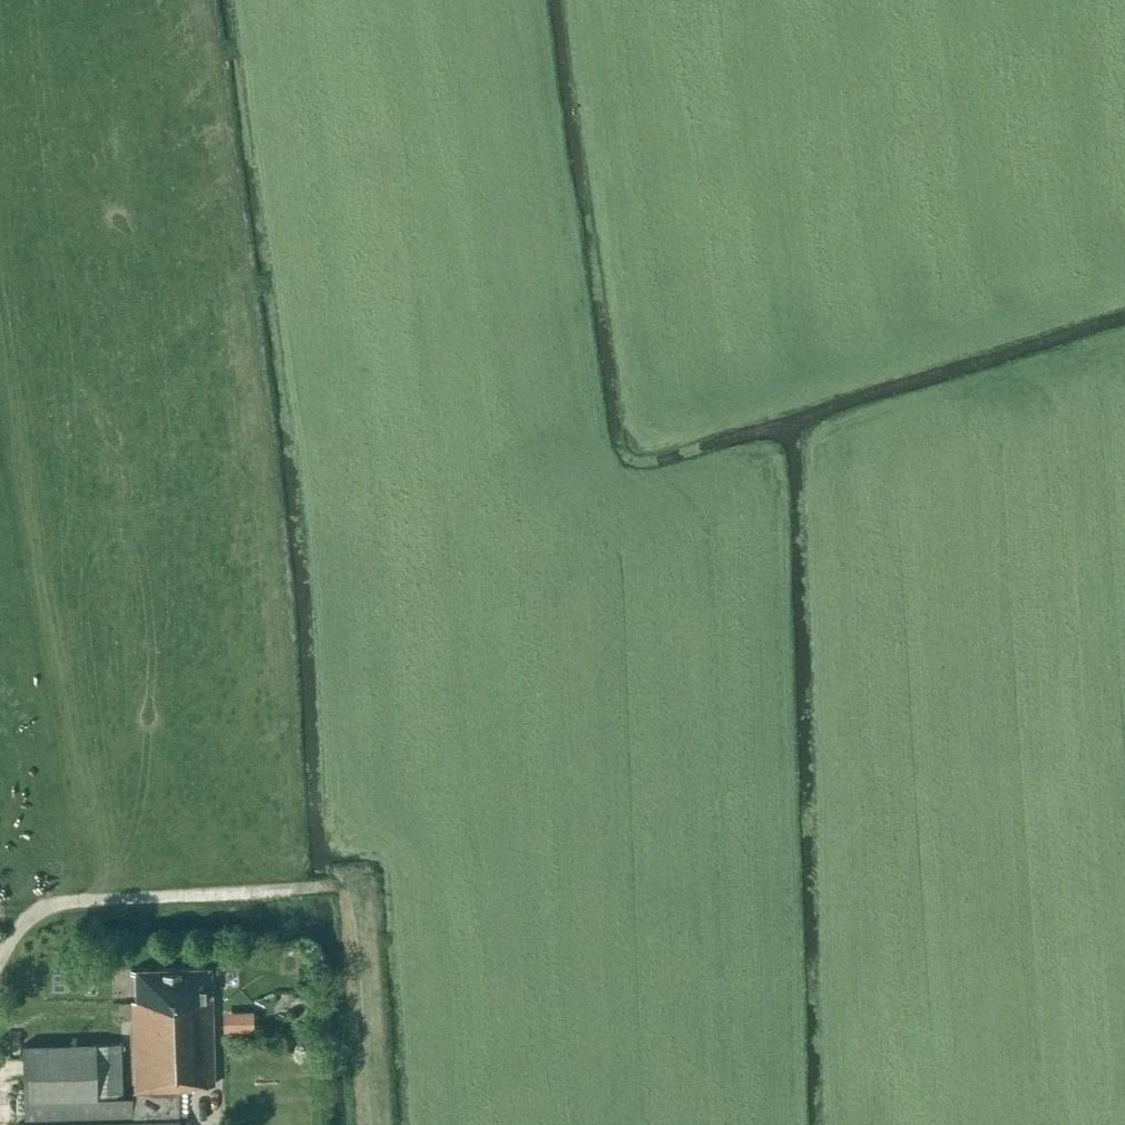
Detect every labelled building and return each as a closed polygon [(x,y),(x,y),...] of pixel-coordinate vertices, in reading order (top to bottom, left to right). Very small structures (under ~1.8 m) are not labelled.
[(24,1099),(25,1124),(179,1124),(178,1092),(193,1091),(193,1087),(213,1086),(211,969),(132,971),(135,1091),(132,1092),(132,1096),(122,1097),(121,1043),(96,1043),(22,1045),(24,1099)]
